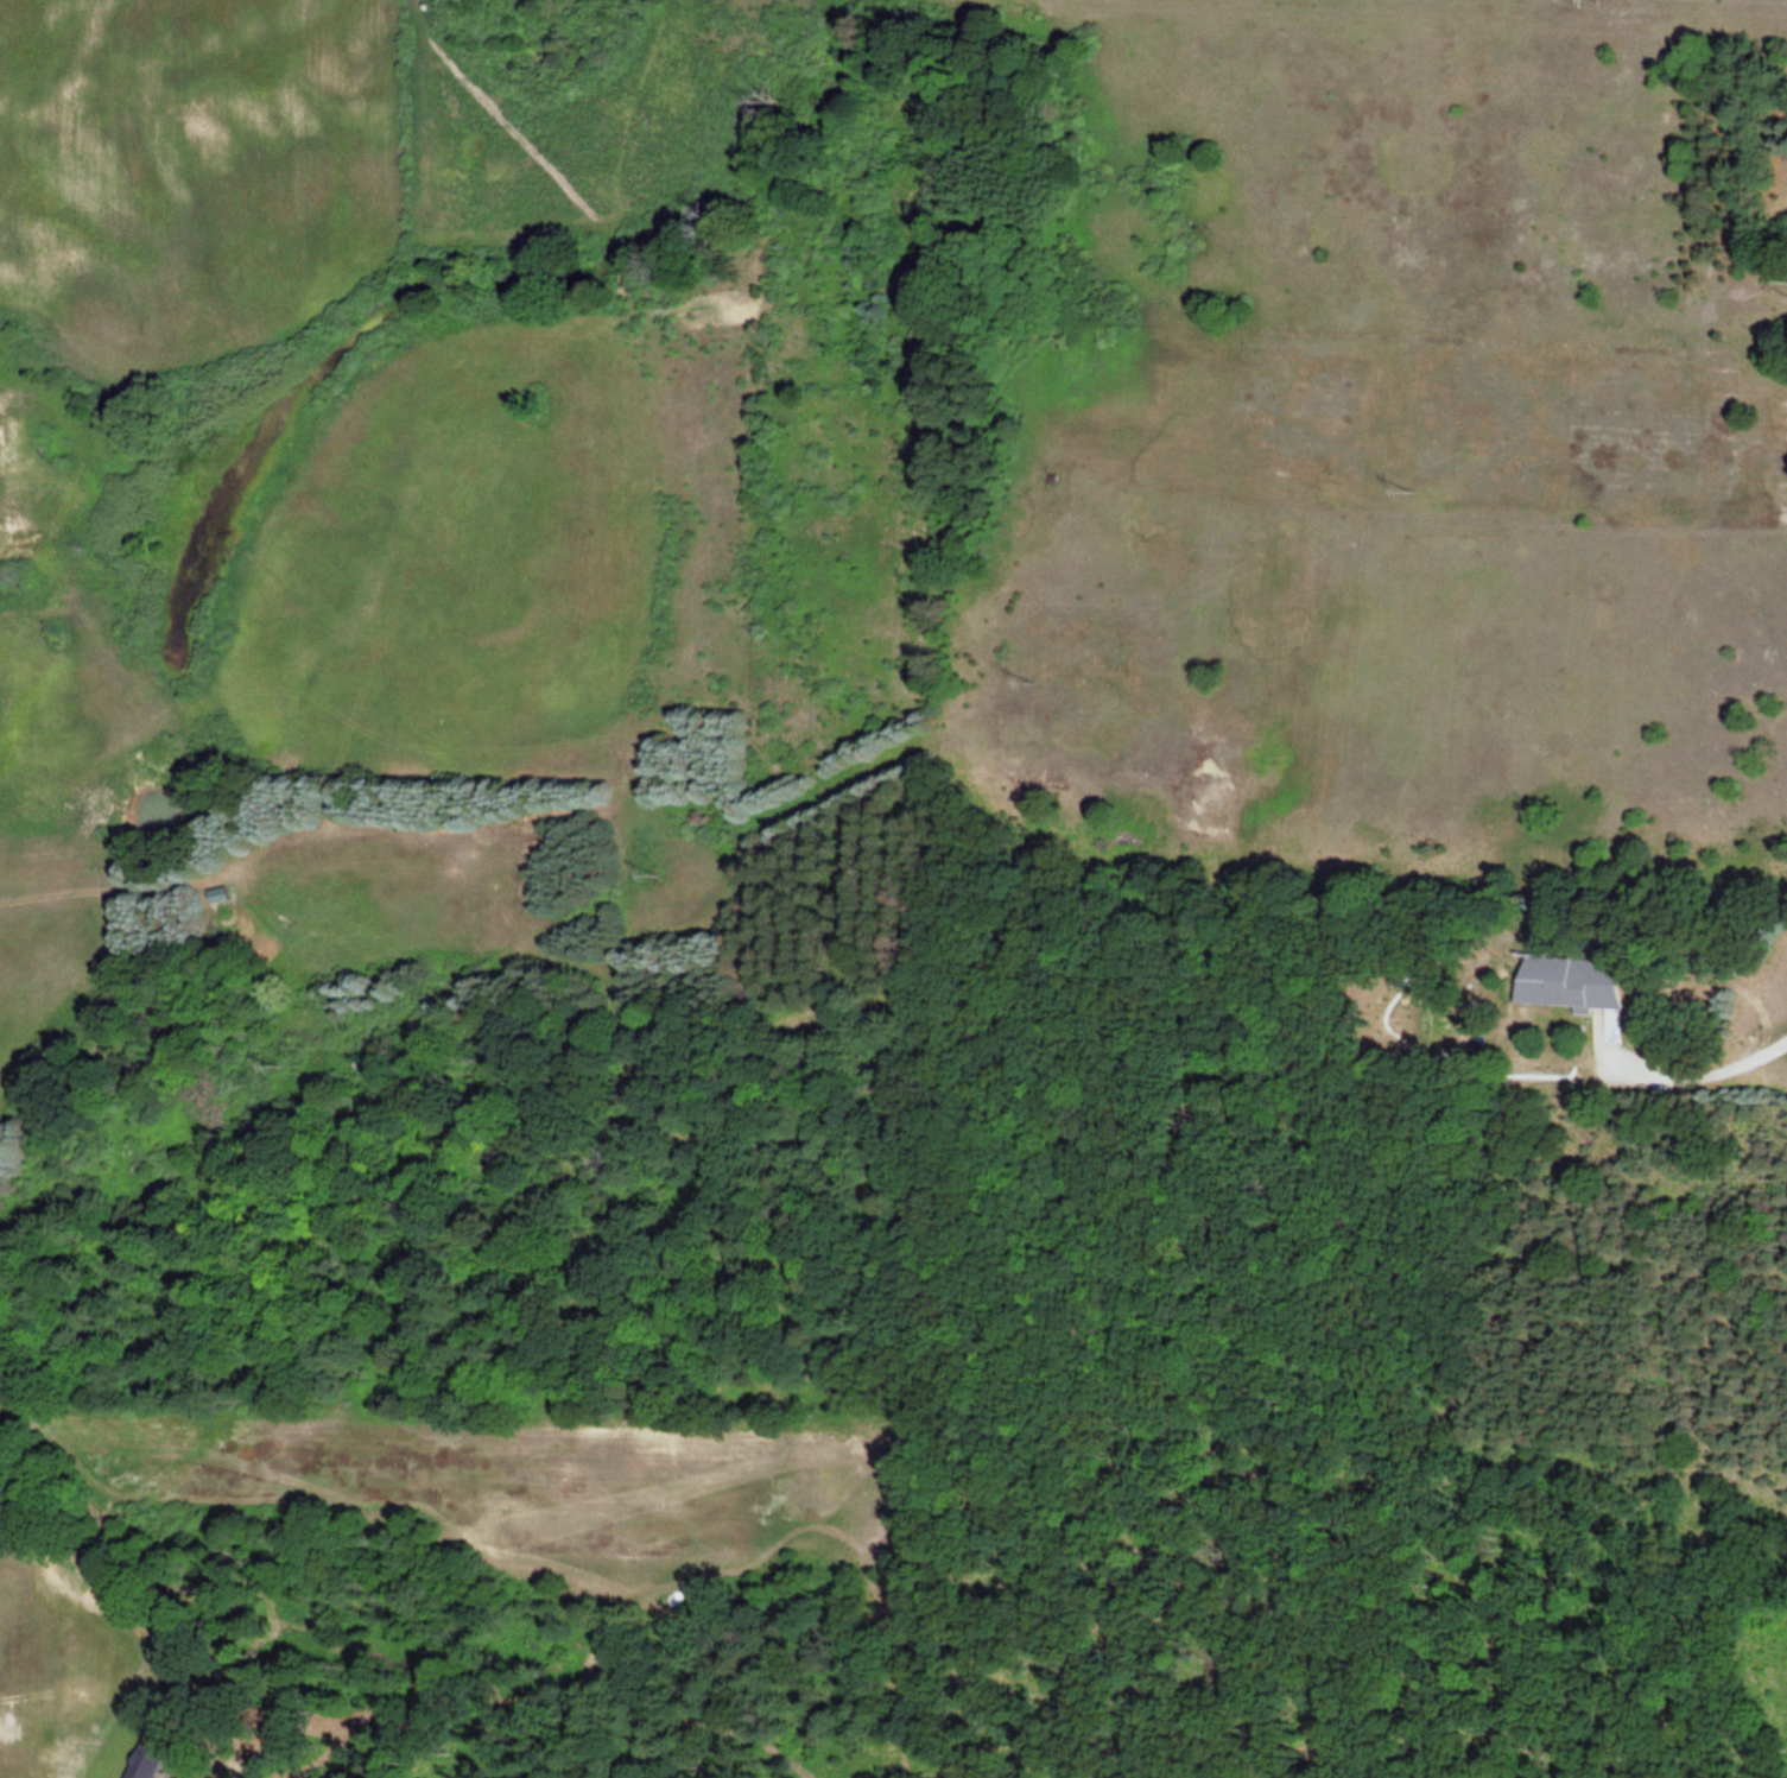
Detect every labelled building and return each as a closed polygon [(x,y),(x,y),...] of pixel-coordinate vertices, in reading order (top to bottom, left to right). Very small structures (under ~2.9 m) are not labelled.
[(1618,1010),(1619,973),(1604,973),(1605,961),(1520,958),(1518,1006),(1618,1010)]
